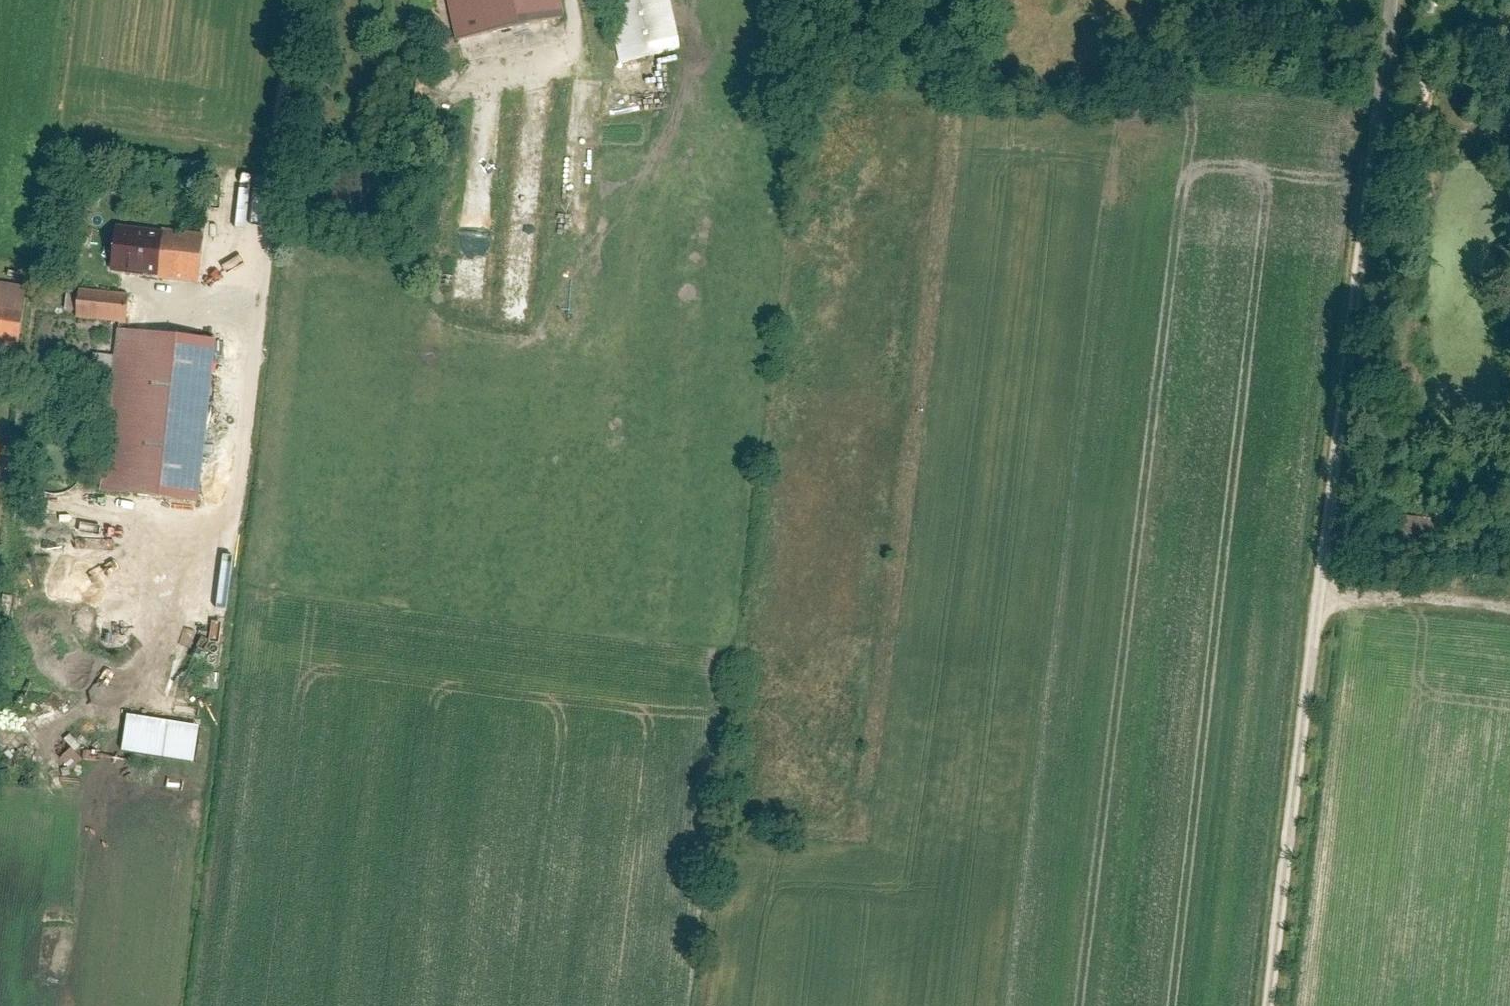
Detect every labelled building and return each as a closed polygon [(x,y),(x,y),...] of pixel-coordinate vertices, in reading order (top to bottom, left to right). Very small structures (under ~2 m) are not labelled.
[(456,40),(558,20),(554,0),(449,0),(456,40)] [(669,0),(607,0),(621,60),(679,47),(669,0)] [(117,222),(113,270),(198,279),(203,230),(117,222)] [(0,283),(0,356),(17,359),(28,287),(0,283)] [(131,295),(79,287),(75,315),(127,322),(131,295)] [(215,337),(117,328),(101,492),(199,501),(215,337)] [(113,367),(113,354),(94,353),(93,366),(113,367)]
